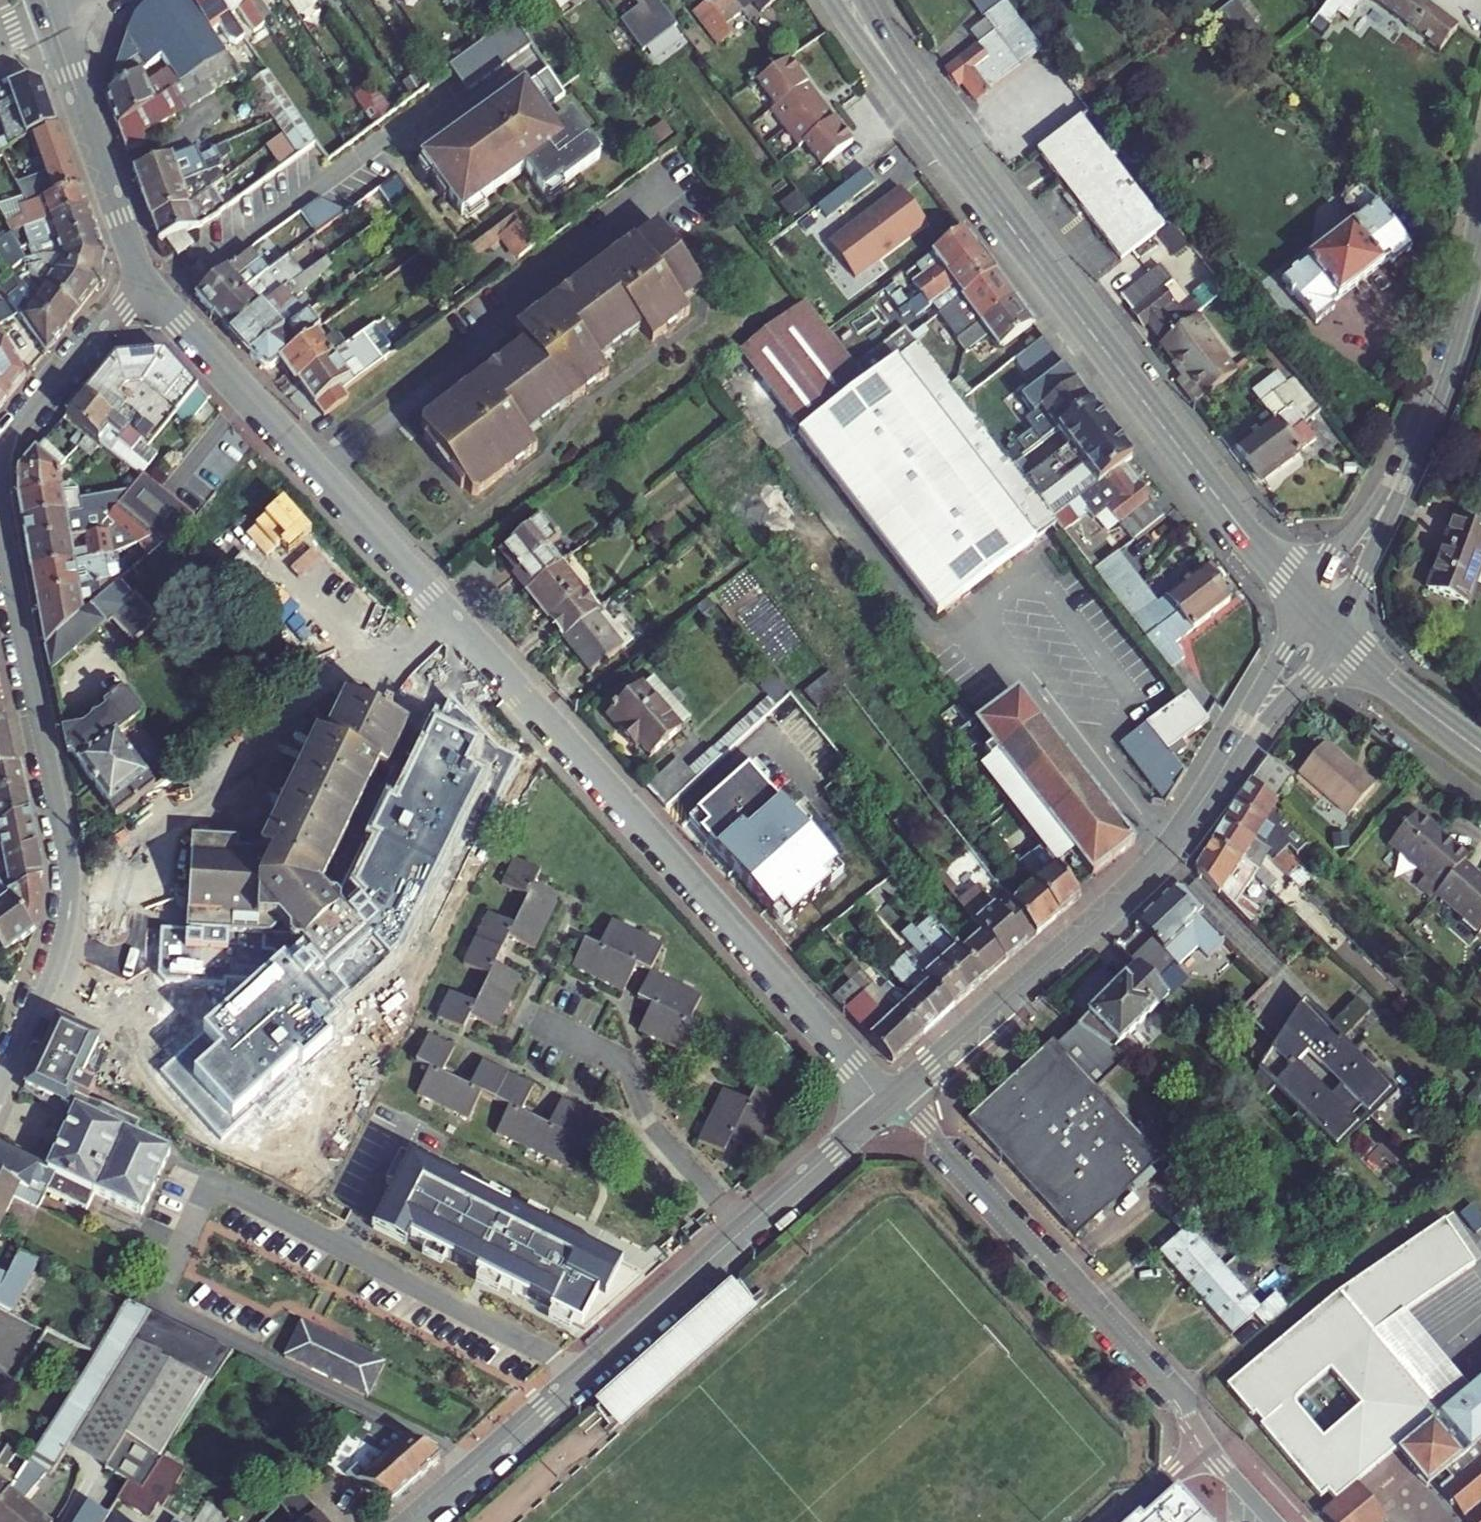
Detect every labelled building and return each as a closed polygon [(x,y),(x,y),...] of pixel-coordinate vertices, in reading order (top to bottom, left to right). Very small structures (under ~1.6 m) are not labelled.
[(112,69),(138,56),(145,67),(161,58),(167,68),(177,83),(218,56),(223,53),(225,51),(216,40),(188,0),(149,0),(128,20),(112,69)] [(224,8),(218,0),(188,0),(216,40),(227,33),(232,40),(241,33),(224,8)] [(224,8),(233,1),(249,24),(258,18),(248,4),(245,0),(218,0),(224,8)] [(248,4),(258,18),(263,25),(269,20),(255,0),(253,0),(248,4)] [(293,10),(307,0),(286,0),(293,10)] [(335,29),(349,20),(336,0),(316,0),(335,29)] [(640,9),(622,23),(641,51),(677,24),(658,0),(634,0),(640,9)] [(735,0),(704,0),(706,3),(694,12),(719,45),(732,35),(724,24),(743,10),(743,9),(735,0)] [(743,9),(753,1),(761,13),(779,0),(735,0),(743,9)] [(1041,51),(1001,0),(971,0),(986,20),(994,32),(978,44),(945,70),(957,87),(961,84),(975,104),(1041,51)] [(1252,24),(1260,18),(1247,0),(1235,0),(1234,1),(1252,24)] [(1318,16),(1331,25),(1340,13),(1350,21),(1365,0),(1330,0),(1318,16)] [(1377,1),(1375,4),(1439,53),(1457,30),(1417,0),(1376,0),(1377,1)] [(1234,1),(1215,15),(1252,63),(1271,49),(1252,24),(1234,1)] [(493,16),(500,26),(513,17),(507,7),(493,16)] [(500,26),(448,61),(466,87),(532,43),(513,17),(500,26)] [(978,44),(994,32),(986,20),(969,33),(978,44)] [(170,88),(176,102),(233,64),(228,56),(218,56),(177,83),(170,88)] [(788,60),(757,81),(777,108),(807,85),(788,60)] [(264,65),(244,79),(269,114),(281,132),(294,150),(313,136),(264,65)] [(548,67),(421,160),(423,162),(435,179),(439,184),(435,187),(444,199),(448,196),(462,215),(464,213),(480,202),(525,169),(544,193),(560,182),(563,183),(599,157),(570,117),(554,128),(541,111),(566,92),(548,67)] [(134,112),(170,88),(177,83),(167,68),(144,82),(138,71),(105,90),(118,123),(134,112)] [(28,131),(32,129),(55,121),(37,76),(31,73),(0,86),(0,148),(28,131)] [(373,84),(355,97),(375,126),(393,113),(373,84)] [(772,112),(785,130),(820,102),(807,85),(777,108),(772,112)] [(134,112),(140,127),(176,102),(170,88),(134,112)] [(820,102),(785,130),(798,147),(804,142),(834,119),(820,102)] [(118,123),(126,147),(146,140),(140,127),(134,112),(118,123)] [(804,142),(823,166),(852,143),(834,119),(804,142)] [(1162,229),(1078,119),(1036,152),(1121,260),(1159,231),(1162,229)] [(28,131),(43,165),(71,156),(57,120),(55,121),(32,129),(28,131)] [(133,165),(143,191),(188,174),(193,172),(215,163),(210,148),(201,151),(197,142),(133,165)] [(43,165),(54,192),(81,183),(71,156),(43,165)] [(423,162),(416,167),(429,183),(435,179),(423,162)] [(6,169),(10,175),(17,171),(13,165),(6,169)] [(867,170),(818,207),(827,219),(876,182),(867,170)] [(17,171),(10,175),(14,182),(22,177),(20,174),(17,171)] [(193,172),(188,174),(195,194),(201,190),(193,172)] [(143,191),(152,215),(180,203),(185,201),(188,199),(195,194),(188,174),(143,191)] [(379,189),(393,210),(412,196),(399,176),(379,189)] [(560,182),(544,193),(549,199),(565,188),(560,182)] [(9,231),(35,221),(88,203),(81,183),(54,192),(26,201),(23,202),(26,213),(3,221),(9,231)] [(1411,250),(1362,186),(1347,197),(1348,202),(1360,218),(1281,280),(1287,288),(1285,290),(1291,297),(1293,296),(1316,325),(1335,310),(1332,306),(1388,261),(1391,265),(1411,250)] [(180,203),(152,215),(160,237),(166,234),(186,227),(189,226),(198,223),(203,221),(221,208),(218,204),(205,187),(201,190),(195,194),(188,199),(185,201),(180,203)] [(901,188),(828,243),(855,278),(927,224),(901,188)] [(313,202),(296,216),(312,238),(343,215),(313,202)] [(480,202),(464,213),(469,219),(485,208),(480,202)] [(19,247),(31,244),(96,224),(88,203),(35,221),(38,229),(13,237),(19,247)] [(1186,239),(1172,221),(1162,229),(1159,231),(1174,249),(1186,239)] [(617,251),(615,252),(672,326),(674,324),(688,313),(678,299),(675,295),(697,278),(655,222),(617,251)] [(519,223),(501,236),(518,260),(536,247),(519,223)] [(35,257),(45,256),(51,256),(64,254),(105,247),(96,224),(31,244),(35,257)] [(186,227),(166,234),(180,251),(196,239),(186,227)] [(979,252),(963,231),(916,266),(922,275),(911,283),(921,295),(979,252)] [(459,258),(464,266),(490,247),(485,239),(459,258)] [(64,254),(64,267),(98,286),(105,277),(105,247),(64,254)] [(196,293),(212,314),(245,287),(267,270),(262,263),(252,250),(196,293)] [(422,441),(434,457),(438,453),(450,469),(445,473),(458,490),(463,487),(469,495),(475,494),(510,468),(519,461),(533,451),(514,425),(510,420),(556,386),(560,391),(570,403),(584,392),(593,386),(607,375),(597,362),(593,357),(638,323),(642,328),(651,341),(666,330),(672,326),(615,252),(609,257),(536,312),(527,318),(513,329),(524,344),(465,388),(456,394),(419,422),(420,431),(425,438),(422,441)] [(940,315),(995,273),(979,252),(921,295),(921,296),(899,313),(902,318),(911,311),(916,317),(933,305),(940,315)] [(212,314),(228,333),(269,300),(304,274),(289,254),(267,270),(245,287),(212,314)] [(45,256),(35,257),(35,266),(45,267),(45,256)] [(30,267),(51,283),(82,306),(98,286),(64,267),(45,267),(35,266),(35,257),(25,257),(25,266),(30,267)] [(228,333),(247,354),(278,331),(298,317),(304,313),(292,297),(328,270),(322,261),(304,274),(269,300),(228,333)] [(11,268),(19,278),(31,295),(37,290),(17,264),(11,268)] [(1181,315),(1162,291),(1172,283),(1159,267),(1119,297),(1142,328),(1146,325),(1160,343),(1196,316),(1226,292),(1215,277),(1191,296),(1197,303),(1181,315)] [(1014,298),(995,273),(940,315),(938,316),(957,341),(1014,298)] [(17,284),(14,286),(31,308),(36,301),(31,295),(19,278),(15,281),(17,284)] [(703,285),(697,278),(675,295),(678,299),(692,290),(693,292),(703,285)] [(51,283),(36,301),(65,327),(82,306),(51,283)] [(7,292),(48,348),(65,327),(36,301),(31,308),(14,286),(7,292)] [(891,299),(899,308),(908,302),(900,292),(891,299)] [(1014,298),(957,341),(966,353),(989,336),(999,350),(1033,325),(1014,298)] [(806,301),(739,352),(801,432),(798,434),(937,615),(1057,523),(1053,518),(1023,480),(1011,464),(1005,455),(905,327),(856,365),(806,301)] [(525,316),(527,318),(536,312),(534,309),(525,316)] [(1232,369),(1204,335),(1208,331),(1196,316),(1160,343),(1159,344),(1183,376),(1175,382),(1194,405),(1235,374),(1232,369)] [(263,372),(276,362),(312,336),(298,317),(278,331),(247,354),(263,372)] [(627,339),(642,328),(638,323),(593,357),(597,362),(613,350),(614,352),(629,341),(627,339)] [(9,397),(28,374),(0,327),(0,384),(9,397)] [(913,335),(918,341),(928,334),(923,328),(913,335)] [(292,385),(295,383),(342,349),(333,336),(324,342),(317,332),(312,336),(276,362),(292,385)] [(1043,338),(1015,360),(1036,387),(1021,399),(1033,415),(1025,421),(1033,431),(1017,443),(1018,445),(1025,454),(1058,429),(1092,404),(1043,338)] [(339,391),(374,365),(356,339),(342,349),(295,383),(314,409),(339,391)] [(1270,349),(1260,357),(1276,378),(1283,387),(1271,395),(1284,412),(1272,421),(1235,449),(1247,465),(1284,437),(1302,425),(1319,412),(1270,349)] [(120,353),(86,393),(148,447),(180,412),(200,390),(196,386),(160,352),(120,353)] [(1254,361),(1250,356),(1232,369),(1235,374),(1254,361)] [(960,377),(951,384),(963,400),(972,393),(960,377)] [(1252,396),(1272,421),(1284,412),(1271,395),(1283,387),(1276,378),(1252,396)] [(9,397),(0,384),(0,408),(9,397)] [(454,392),(456,394),(465,388),(463,385),(454,392)] [(547,401),(560,391),(556,386),(510,420),(514,425),(527,415),(529,417),(548,403),(547,401)] [(200,390),(180,412),(191,422),(211,403),(200,390)] [(314,409),(320,417),(344,399),(339,391),(314,409)] [(92,433),(103,442),(114,451),(122,442),(131,450),(129,452),(147,468),(158,455),(148,447),(86,393),(68,413),(92,433)] [(1092,404),(1058,429),(1070,445),(1023,480),(1053,518),(1124,464),(1132,458),(1092,404)] [(1314,441),(1302,425),(1284,437),(1247,465),(1261,483),(1314,441)] [(70,459),(46,439),(20,469),(21,493),(65,488),(61,469),(70,459)] [(122,442),(114,451),(141,475),(147,468),(129,452),(131,450),(122,442)] [(1018,445),(1005,455),(1011,464),(1025,454),(1018,445)] [(438,453),(434,457),(433,458),(445,474),(445,473),(450,469),(438,453)] [(1133,541),(1164,518),(1124,464),(1053,518),(1057,523),(1063,531),(1070,527),(1081,519),(1076,512),(1084,506),(1093,519),(1096,516),(1108,507),(1118,520),(1133,541)] [(33,568),(119,544),(148,536),(152,550),(176,529),(190,516),(152,484),(143,476),(139,480),(106,518),(102,523),(109,528),(91,531),(28,539),(33,568)] [(24,515),(65,510),(82,508),(78,489),(69,482),(65,488),(21,493),(24,515)] [(1459,520),(1480,529),(1480,513),(1464,506),(1459,520)] [(1096,516),(1106,529),(1118,520),(1108,507),(1096,516)] [(24,515),(28,539),(91,531),(89,518),(67,521),(65,510),(24,515)] [(95,517),(102,523),(106,518),(99,512),(95,517)] [(538,519),(500,550),(517,570),(513,573),(526,590),(558,565),(546,550),(556,542),(538,519)] [(1465,605),(1480,562),(1480,529),(1459,520),(1454,519),(1428,591),(1465,605)] [(1098,563),(1070,527),(1063,531),(1091,568),(1098,563)] [(119,544),(33,568),(38,594),(79,582),(75,567),(84,565),(97,561),(96,558),(110,555),(109,551),(114,550),(115,552),(121,550),(119,544)] [(1217,586),(1224,580),(1212,564),(1157,604),(1118,552),(1093,571),(1146,640),(1217,586)] [(558,565),(526,590),(564,637),(593,614),(599,609),(561,562),(558,565)] [(38,594),(42,620),(83,605),(84,611),(121,577),(126,573),(136,565),(88,579),(79,582),(38,594)] [(75,567),(79,582),(88,579),(84,565),(75,567)] [(84,611),(46,644),(51,668),(113,616),(135,640),(160,618),(139,593),(136,594),(121,577),(84,611)] [(1217,586),(1146,640),(1169,670),(1185,658),(1175,644),(1230,602),(1217,586)] [(599,609),(593,614),(622,649),(634,640),(622,625),(627,622),(622,615),(617,619),(605,604),(599,609)] [(42,620),(46,644),(84,611),(83,605),(42,620)] [(593,614),(564,637),(592,673),(622,649),(593,614)] [(436,671),(438,678),(426,689),(455,720),(481,695),(471,685),(463,686),(456,677),(456,670),(450,663),(444,663),(439,666),(436,671)] [(804,692),(817,708),(842,689),(829,672),(804,692)] [(691,718),(654,677),(643,687),(641,685),(607,715),(635,749),(640,745),(651,757),(681,730),(680,728),(691,718)] [(787,697),(770,678),(759,688),(769,699),(689,771),(678,759),(647,788),(665,808),(787,697)] [(1206,718),(1184,689),(1114,741),(1162,806),(1184,769),(1174,755),(1186,746),(1180,737),(1206,718)] [(1017,690),(973,722),(977,719),(982,717),(987,715),(992,713),(997,712),(1002,711),(1013,709),(1029,731),(1042,721),(1017,690)] [(84,724),(63,729),(68,750),(71,749),(74,749),(118,810),(176,768),(139,717),(141,708),(129,692),(119,691),(103,703),(107,708),(84,724)] [(328,868),(364,788),(377,761),(385,765),(405,723),(388,715),(391,709),(383,706),(380,712),(345,695),(325,736),(316,732),(266,838),(239,836),(239,845),(191,843),(188,936),(265,939),(277,928),(311,962),(324,975),(365,938),(352,924),(318,889),(328,868)] [(0,696),(0,768),(14,764),(0,696)] [(973,722),(954,735),(1040,847),(1056,867),(1075,853),(1093,876),(1135,843),(1042,721),(1029,731),(1013,709),(1002,711),(997,712),(992,713),(987,715),(982,717),(977,719),(973,722)] [(379,850),(357,896),(368,909),(352,924),(365,938),(324,975),(311,962),(300,971),(288,958),(205,1033),(218,1048),(188,1076),(235,1128),(257,1108),(264,1117),(302,1083),(294,1074),(302,1067),(305,1071),(336,1042),(331,1036),(408,966),(425,928),(432,931),(478,832),(463,825),(482,786),(465,778),(474,758),(427,736),(401,792),(405,794),(396,814),(387,810),(370,846),(379,850)] [(1375,791),(1322,751),(1298,783),(1351,822),(1375,791)] [(766,759),(696,817),(785,923),(803,907),(813,918),(864,875),(766,759)] [(0,768),(0,821),(30,806),(20,762),(14,764),(0,768)] [(1281,805),(1298,783),(1273,765),(1260,784),(1281,805)] [(1260,784),(1245,807),(1284,834),(1281,837),(1287,843),(1295,832),(1318,856),(1325,849),(1281,805),(1260,784)] [(0,821),(0,836),(3,849),(0,850),(0,857),(5,857),(6,864),(21,860),(19,848),(36,841),(30,806),(0,821)] [(1245,807),(1233,826),(1269,850),(1274,862),(1302,890),(1311,899),(1320,891),(1287,858),(1295,851),(1287,843),(1281,837),(1284,834),(1245,807)] [(1441,900),(1467,866),(1449,852),(1452,847),(1418,820),(1390,855),(1426,883),(1421,890),(1438,904),(1441,900)] [(1222,844),(1249,863),(1264,877),(1270,884),(1276,878),(1295,897),(1302,890),(1274,862),(1269,850),(1233,826),(1222,844)] [(996,833),(982,844),(1005,872),(1018,862),(996,833)] [(17,881),(40,876),(43,875),(36,841),(19,848),(21,860),(6,864),(10,883),(17,881)] [(1222,844),(1205,871),(1229,897),(1233,900),(1240,908),(1255,924),(1266,914),(1254,904),(1270,884),(1264,877),(1249,863),(1222,844)] [(1040,847),(1019,863),(1025,871),(1060,915),(1080,898),(1056,867),(1040,847)] [(442,1017),(468,1029),(473,1018),(498,1029),(521,979),(497,968),(511,937),(535,948),(558,898),(535,888),(543,871),(515,858),(503,884),(528,896),(514,927),(488,915),(465,966),(491,978),(478,1005),(453,994),(442,1017)] [(1005,872),(1001,875),(1008,884),(1025,871),(1019,863),(1018,862),(1005,872)] [(1441,900),(1480,932),(1480,877),(1467,866),(1441,900)] [(1060,915),(1025,871),(1008,884),(1001,875),(995,880),(1007,897),(1037,935),(1060,915)] [(957,891),(941,872),(936,876),(952,895),(957,891)] [(36,925),(37,927),(40,912),(40,876),(17,881),(19,888),(9,890),(36,925)] [(895,877),(878,890),(887,900),(903,886),(895,877)] [(36,925),(9,890),(4,884),(0,879),(0,953),(36,925)] [(1006,962),(1037,935),(1007,897),(995,906),(980,887),(959,904),(973,920),(1006,962)] [(878,890),(860,904),(870,916),(887,900),(878,890)] [(1185,890),(1179,895),(1204,921),(1211,914),(1194,895),(1186,892),(1185,890)] [(1179,895),(1147,925),(1190,969),(1206,954),(1217,965),(1232,950),(1204,921),(1179,895)] [(948,935),(932,918),(916,932),(970,993),(987,978),(948,935)] [(987,978),(1006,962),(973,920),(957,933),(954,929),(948,935),(987,978)] [(598,948),(585,942),(573,967),(625,990),(635,967),(650,973),(663,944),(610,921),(598,948)] [(842,935),(833,925),(825,933),(834,942),(842,935)] [(916,932),(912,927),(902,935),(921,957),(914,963),(954,1007),(970,993),(916,932)] [(898,962),(889,971),(907,991),(911,988),(915,992),(927,1005),(924,1008),(937,1022),(954,1007),(914,963),(896,943),(888,951),(898,962)] [(853,963),(842,973),(851,982),(861,972),(853,963)] [(851,982),(833,998),(845,1011),(864,994),(873,985),(861,972),(851,982)] [(1147,972),(1084,1031),(1120,1057),(1177,1003),(1147,972)] [(700,996),(650,973),(638,999),(653,1005),(640,1035),(689,1056),(700,1030),(687,1024),(700,996)] [(888,984),(880,992),(899,1013),(901,1011),(923,1035),(937,1022),(924,1008),(927,1005),(915,992),(908,997),(900,992),(895,991),(888,984)] [(880,992),(873,985),(864,994),(889,1022),(899,1013),(880,992)] [(923,1035),(901,1011),(899,1013),(889,1022),(864,994),(845,1011),(892,1064),(923,1035)] [(1356,999),(1344,1011),(1358,1025),(1370,1013),(1356,999)] [(1341,1041),(1358,1025),(1344,1011),(1328,1027),(1304,1052),(1339,1088),(1343,1091),(1333,1101),(1329,1098),(1310,1078),(1311,1077),(1277,1042),(1275,1044),(1258,1068),(1260,1069),(1251,1081),(1266,1096),(1277,1085),(1342,1151),(1364,1129),(1350,1115),(1361,1104),(1369,1113),(1386,1096),(1391,1102),(1401,1092),(1381,1073),(1377,1077),(1341,1041)] [(100,1039),(59,1019),(39,1061),(25,1091),(46,1100),(47,1097),(71,1107),(76,1095),(89,1101),(97,1085),(82,1078),(100,1039)] [(457,1052),(430,1039),(417,1065),(431,1072),(419,1096),(470,1121),(483,1095),(513,1109),(500,1135),(575,1171),(586,1147),(600,1153),(613,1127),(562,1103),(550,1127),(520,1113),(531,1089),(481,1065),(469,1089),(445,1077),(457,1052)] [(973,1118),(1077,1236),(1169,1155),(1148,1131),(1142,1137),(1059,1043),(973,1118)] [(748,1102),(722,1091),(701,1143),(724,1153),(731,1136),(758,1147),(780,1096),(755,1086),(748,1102)] [(1333,1101),(1343,1091),(1339,1088),(1329,1098),(1333,1101)] [(74,1203),(82,1186),(96,1193),(141,1214),(170,1154),(75,1109),(46,1168),(0,1147),(0,1174),(40,1194),(42,1188),(74,1203)] [(412,1158),(379,1222),(588,1329),(647,1278),(412,1158)] [(0,1174),(0,1216),(11,1194),(35,1205),(40,1194),(0,1174)] [(82,1186),(74,1203),(88,1210),(96,1193),(82,1186)] [(1283,1298),(1267,1312),(1199,1235),(1215,1220),(1202,1204),(1179,1225),(1191,1238),(1168,1259),(1239,1340),(1260,1321),(1271,1333),(1295,1311),(1283,1298)] [(1261,1426),(1322,1498),(1330,1492),(1337,1500),(1441,1415),(1374,1335),(1404,1314),(1475,1266),(1445,1221),(1338,1294),(1228,1386),(1254,1417),(1257,1415),(1264,1424),(1261,1426)] [(745,1280),(602,1406),(623,1430),(766,1304),(745,1280)] [(58,1459),(68,1443),(132,1339),(149,1312),(126,1301),(95,1349),(89,1359),(36,1446),(58,1459)] [(149,1312),(132,1339),(160,1352),(158,1355),(212,1381),(231,1353),(149,1312)] [(1404,1314),(1374,1335),(1441,1415),(1469,1391),(1404,1314)] [(307,1325),(298,1321),(282,1355),(365,1397),(382,1362),(352,1347),(307,1325)] [(39,1336),(64,1347),(70,1337),(45,1325),(39,1336)] [(64,1347),(89,1359),(95,1349),(70,1337),(64,1347)] [(68,1443),(107,1468),(126,1438),(162,1460),(212,1381),(158,1355),(160,1352),(132,1339),(68,1443)] [(1,1395),(8,1393),(19,1372),(0,1369),(0,1396),(1,1395)] [(1476,1456),(1480,1452),(1480,1390),(1400,1458),(1414,1474),(1418,1480),(1430,1494),(1450,1478),(1455,1483),(1443,1493),(1453,1505),(1450,1508),(1454,1514),(1458,1512),(1466,1521),(1480,1521),(1480,1461),(1476,1456)] [(356,1427),(354,1429),(377,1441),(371,1451),(420,1476),(440,1458),(364,1419),(356,1427)] [(110,1470),(130,1484),(139,1490),(154,1466),(157,1468),(161,1462),(162,1460),(126,1438),(107,1468),(110,1470)] [(319,1464),(392,1501),(420,1476),(371,1451),(345,1438),(341,1442),(319,1464)] [(0,1504),(0,1521),(46,1521),(21,1503),(42,1474),(47,1477),(58,1459),(36,1446),(27,1460),(23,1467),(17,1477),(12,1485),(0,1504)] [(0,1456),(0,1504),(12,1485),(0,1477),(5,1470),(15,1453),(6,1447),(0,1456)] [(27,1460),(22,1458),(18,1464),(23,1467),(27,1460)] [(130,1484),(120,1500),(149,1520),(155,1510),(160,1513),(184,1478),(161,1462),(157,1468),(154,1466),(139,1490),(130,1484)] [(17,1477),(5,1470),(0,1477),(12,1485),(17,1477)] [(1373,1507),(1378,1514),(1418,1480),(1414,1474),(1373,1507)] [(297,1484),(280,1503),(294,1518),(289,1521),(327,1521),(297,1484)] [(1173,1489),(1138,1521),(1203,1521),(1173,1489)] [(1378,1514),(1373,1507),(1361,1492),(1327,1521),(1328,1521),(1385,1521),(1378,1514)] [(76,1521),(106,1521),(109,1516),(89,1504),(88,1504),(76,1521)]
